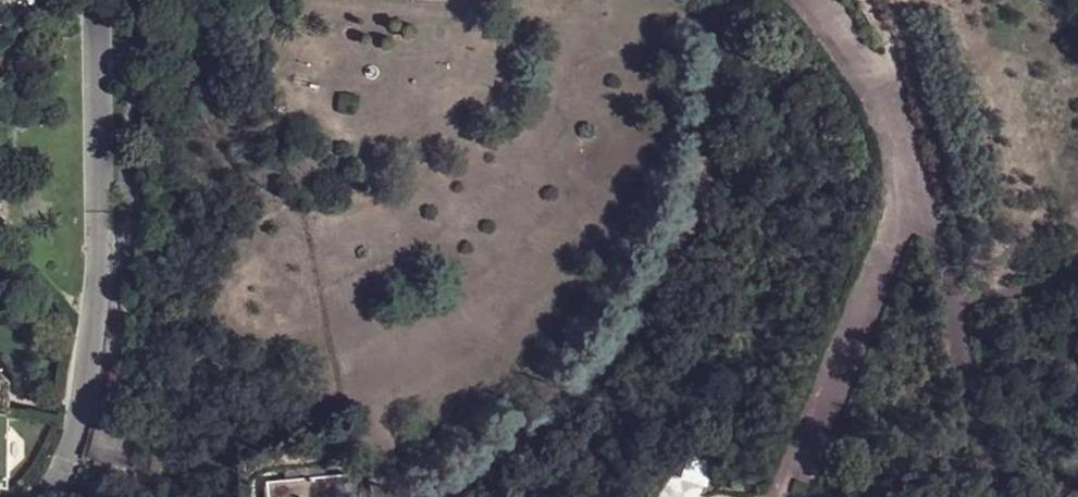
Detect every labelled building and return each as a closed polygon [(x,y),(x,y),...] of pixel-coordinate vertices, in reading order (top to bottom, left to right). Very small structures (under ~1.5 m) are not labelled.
[(8,488),(10,416),(0,415),(0,483),(0,484),(0,488),(8,488)] [(266,476),(267,496),(354,496),(353,472),(266,476)]
